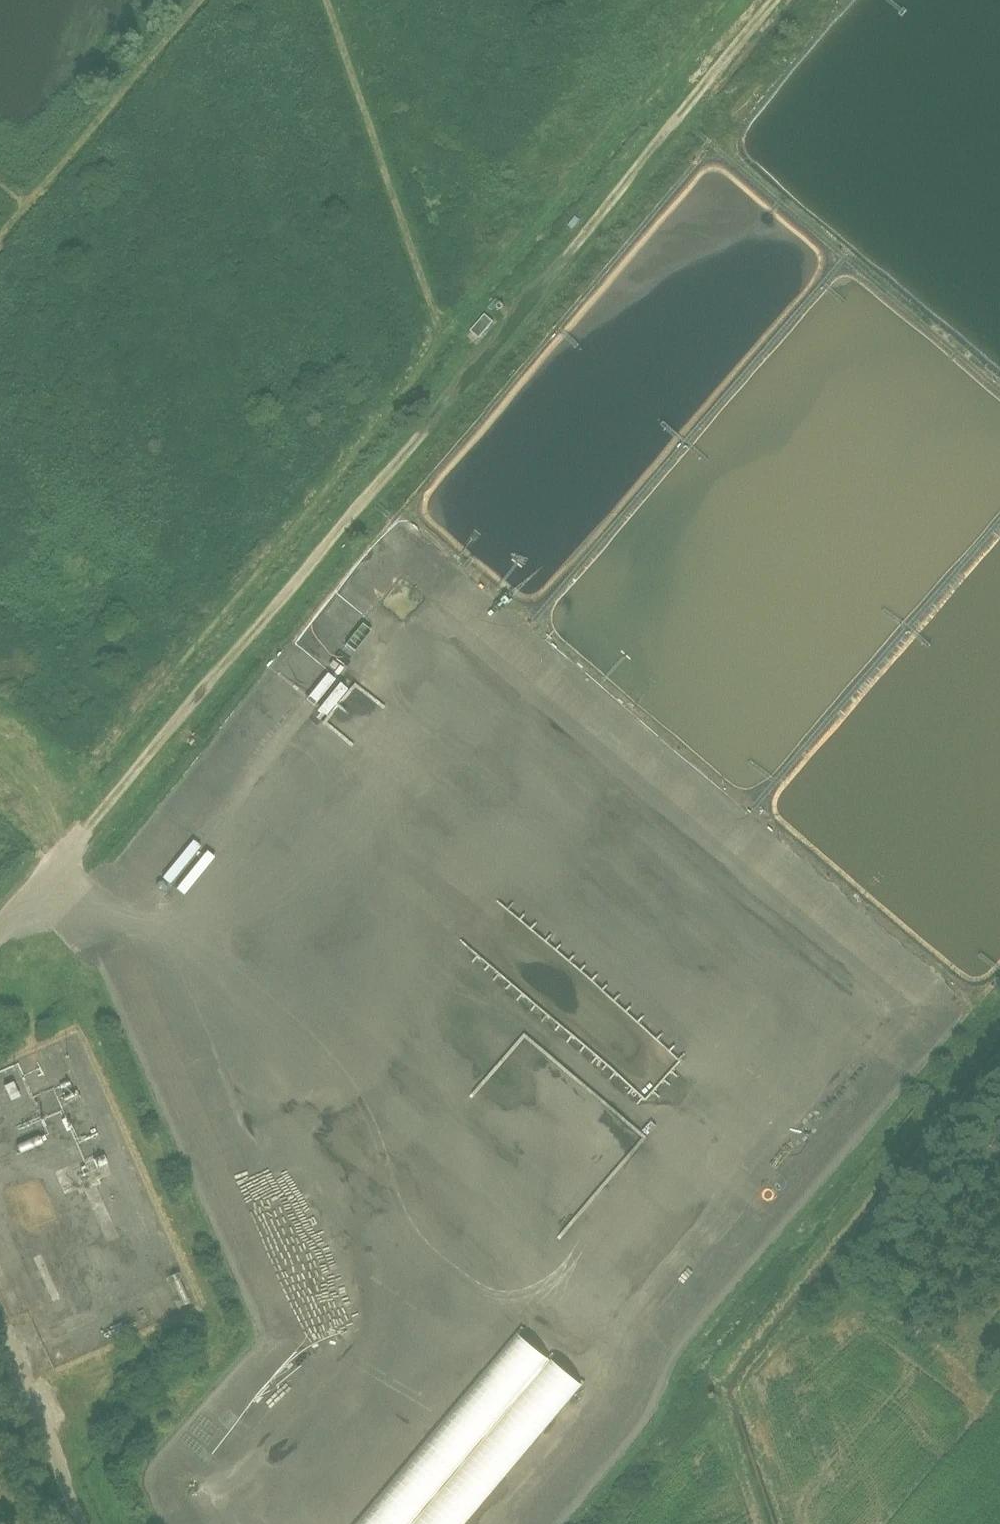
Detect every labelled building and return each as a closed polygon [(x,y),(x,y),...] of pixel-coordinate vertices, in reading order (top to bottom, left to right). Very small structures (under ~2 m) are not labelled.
[(481,336),(494,320),(485,313),(472,329),(481,336)] [(315,702),(336,679),(319,664),(306,679),(314,686),(307,695),(315,702)] [(331,714),(354,689),(344,680),(322,705),(331,714)] [(163,874),(186,894),(218,857),(195,837),(163,874)] [(356,1523),(465,1523),(581,1379),(514,1326),(356,1523)] [(200,1514),(204,1523),(220,1523),(215,1508),(200,1514)]
